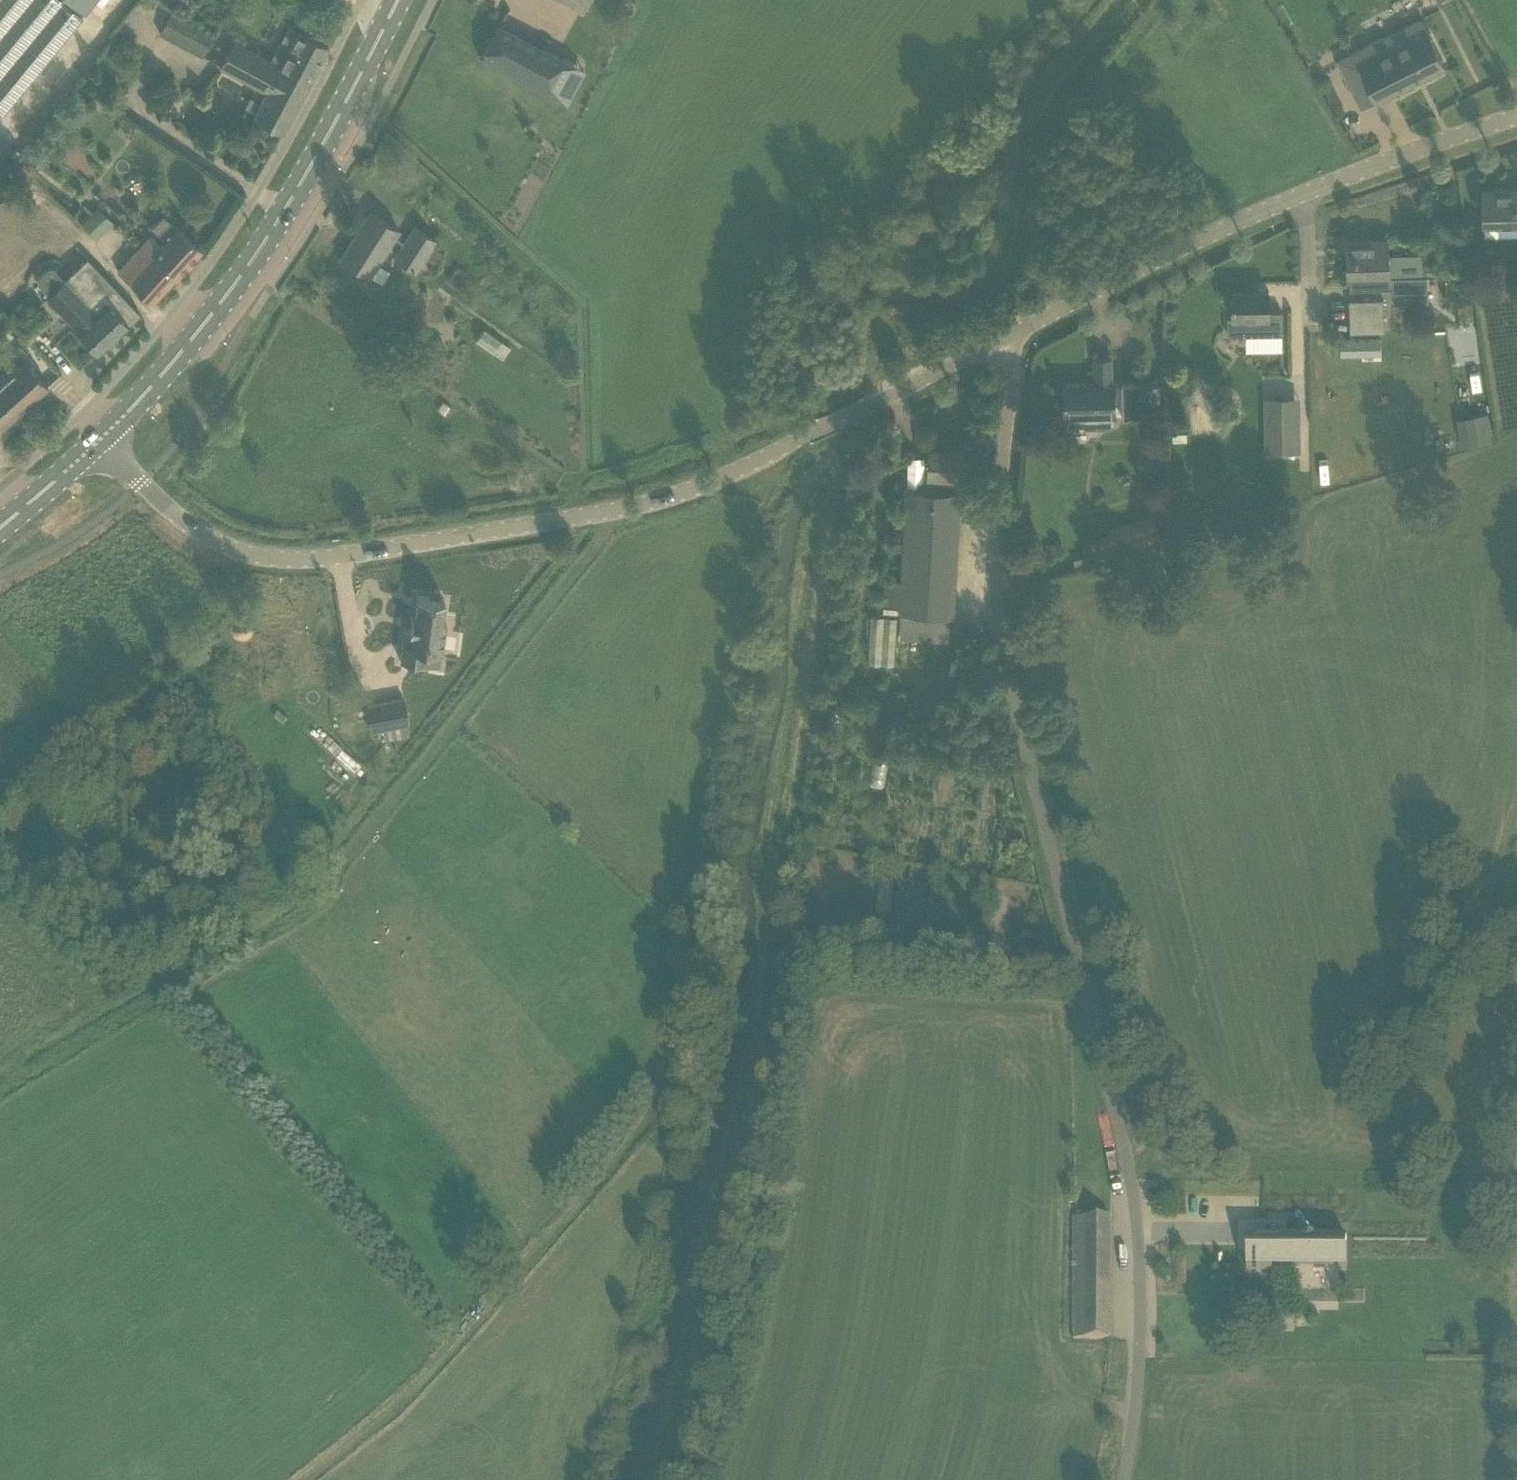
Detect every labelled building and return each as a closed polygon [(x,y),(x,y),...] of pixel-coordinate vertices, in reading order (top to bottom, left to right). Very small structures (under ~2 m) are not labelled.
[(10,109),(96,0),(0,0),(0,101),(10,109)] [(581,10),(587,0),(564,0),(581,10)] [(173,8),(170,14),(159,33),(202,57),(216,30),(173,8)] [(480,58),(498,68),(544,92),(562,58),(536,44),(532,53),(521,47),(525,38),(498,24),(480,58)] [(233,41),(230,47),(221,65),(268,90),(255,115),(283,131),(284,129),(306,87),(328,46),(289,25),(270,61),(233,41)] [(1389,35),(1338,60),(1348,79),(1362,72),(1377,101),(1446,66),(1429,32),(1396,49),(1389,35)] [(170,108),(175,101),(174,96),(170,94),(164,95),(160,103),(161,107),(166,110),(170,108)] [(35,171),(36,159),(28,159),(27,170),(35,171)] [(1484,190),(1485,224),(1516,223),(1516,189),(1484,190)] [(81,223),(96,239),(113,223),(98,207),(81,223)] [(341,257),(358,268),(371,277),(372,275),(383,283),(390,270),(380,263),(400,231),(370,212),(341,257)] [(152,302),(153,302),(201,249),(163,213),(152,226),(166,239),(163,243),(152,234),(119,270),(152,302)] [(443,254),(433,247),(437,240),(415,226),(395,258),(416,272),(425,258),(435,265),(443,254)] [(1349,273),(1350,273),(1389,272),(1388,240),(1348,241),(1349,273)] [(86,258),(64,279),(54,268),(49,268),(38,278),(38,284),(48,294),(45,297),(99,352),(128,324),(140,313),(86,258)] [(458,267),(448,281),(463,290),(466,286),(461,283),(467,273),(458,267)] [(1351,289),(1352,297),(1382,295),(1382,288),(1351,289)] [(1233,292),(1233,312),(1233,318),(1228,318),(1228,336),(1282,334),(1281,311),(1269,312),(1269,291),(1233,292)] [(31,339),(50,323),(27,295),(8,311),(31,339)] [(1385,332),(1384,300),(1351,300),(1351,308),(1351,315),(1350,315),(1350,316),(1351,316),(1351,322),(1352,332),(1351,332),(1351,333),(1385,332)] [(0,309),(0,328),(10,319),(0,309)] [(475,339),(500,353),(506,343),(481,328),(475,339)] [(1381,336),(1341,337),(1341,351),(1381,351),(1381,336)] [(444,347),(444,341),(439,337),(432,338),(429,343),(430,349),(435,352),(442,351),(444,347)] [(1112,358),(1104,359),(1095,359),(1096,383),(1065,384),(1066,432),(1082,432),(1085,429),(1111,429),(1115,424),(1115,415),(1144,415),(1143,382),(1113,382),(1112,358)] [(0,383),(0,423),(3,426),(48,385),(26,360),(0,383)] [(1264,398),(1265,454),(1301,454),(1300,398),(1264,398)] [(449,406),(442,402),(437,410),(444,414),(449,406)] [(1457,443),(1491,441),(1490,412),(1456,414),(1457,443)] [(948,642),(948,638),(949,616),(955,616),(962,492),(960,492),(961,478),(964,478),(965,448),(929,446),(928,473),(924,473),(923,490),(906,489),(901,579),(885,578),(884,606),(901,606),(900,613),(901,613),(900,640),(948,642)] [(406,635),(402,666),(422,669),(424,655),(443,658),(447,625),(443,625),(445,605),(419,601),(416,622),(413,621),(411,635),(406,635)] [(896,662),(897,613),(869,613),(868,661),(896,662)] [(409,724),(405,699),(367,705),(371,731),(409,724)] [(948,700),(940,711),(947,717),(956,706),(948,700)] [(273,718),(283,726),(289,718),(279,710),(273,718)] [(119,736),(125,731),(117,721),(111,726),(119,736)] [(1086,1294),(1086,1309),(1110,1309),(1111,1218),(1074,1218),(1074,1294),(1086,1294)] [(1246,1232),(1247,1264),(1272,1264),(1272,1258),(1334,1257),(1333,1231),(1246,1232)]
